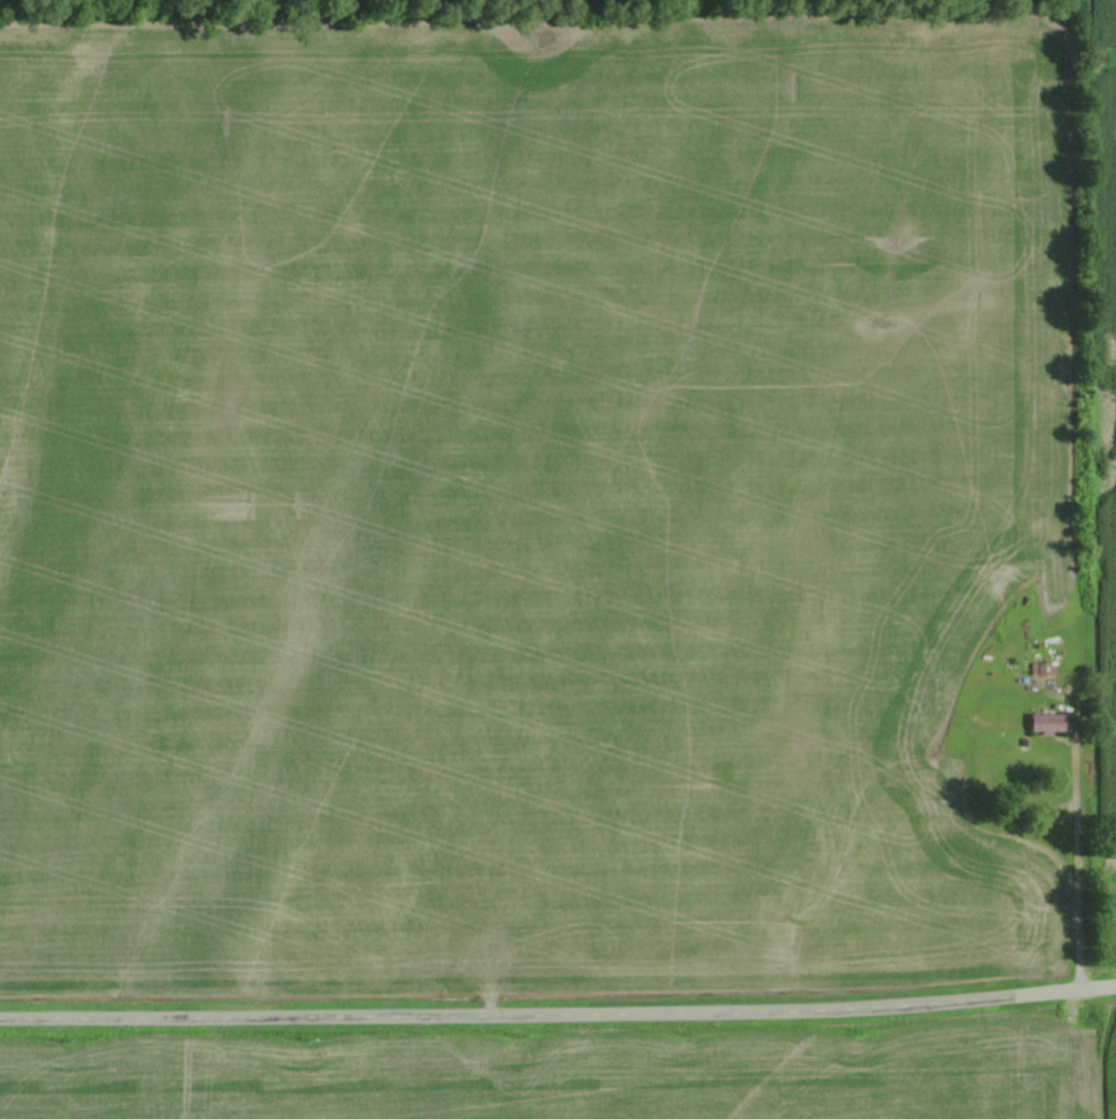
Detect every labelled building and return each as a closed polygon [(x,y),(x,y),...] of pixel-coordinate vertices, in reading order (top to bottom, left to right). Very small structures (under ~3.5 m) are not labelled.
[(1026,716),(1026,733),(1067,732),(1067,715),(1026,716)]
